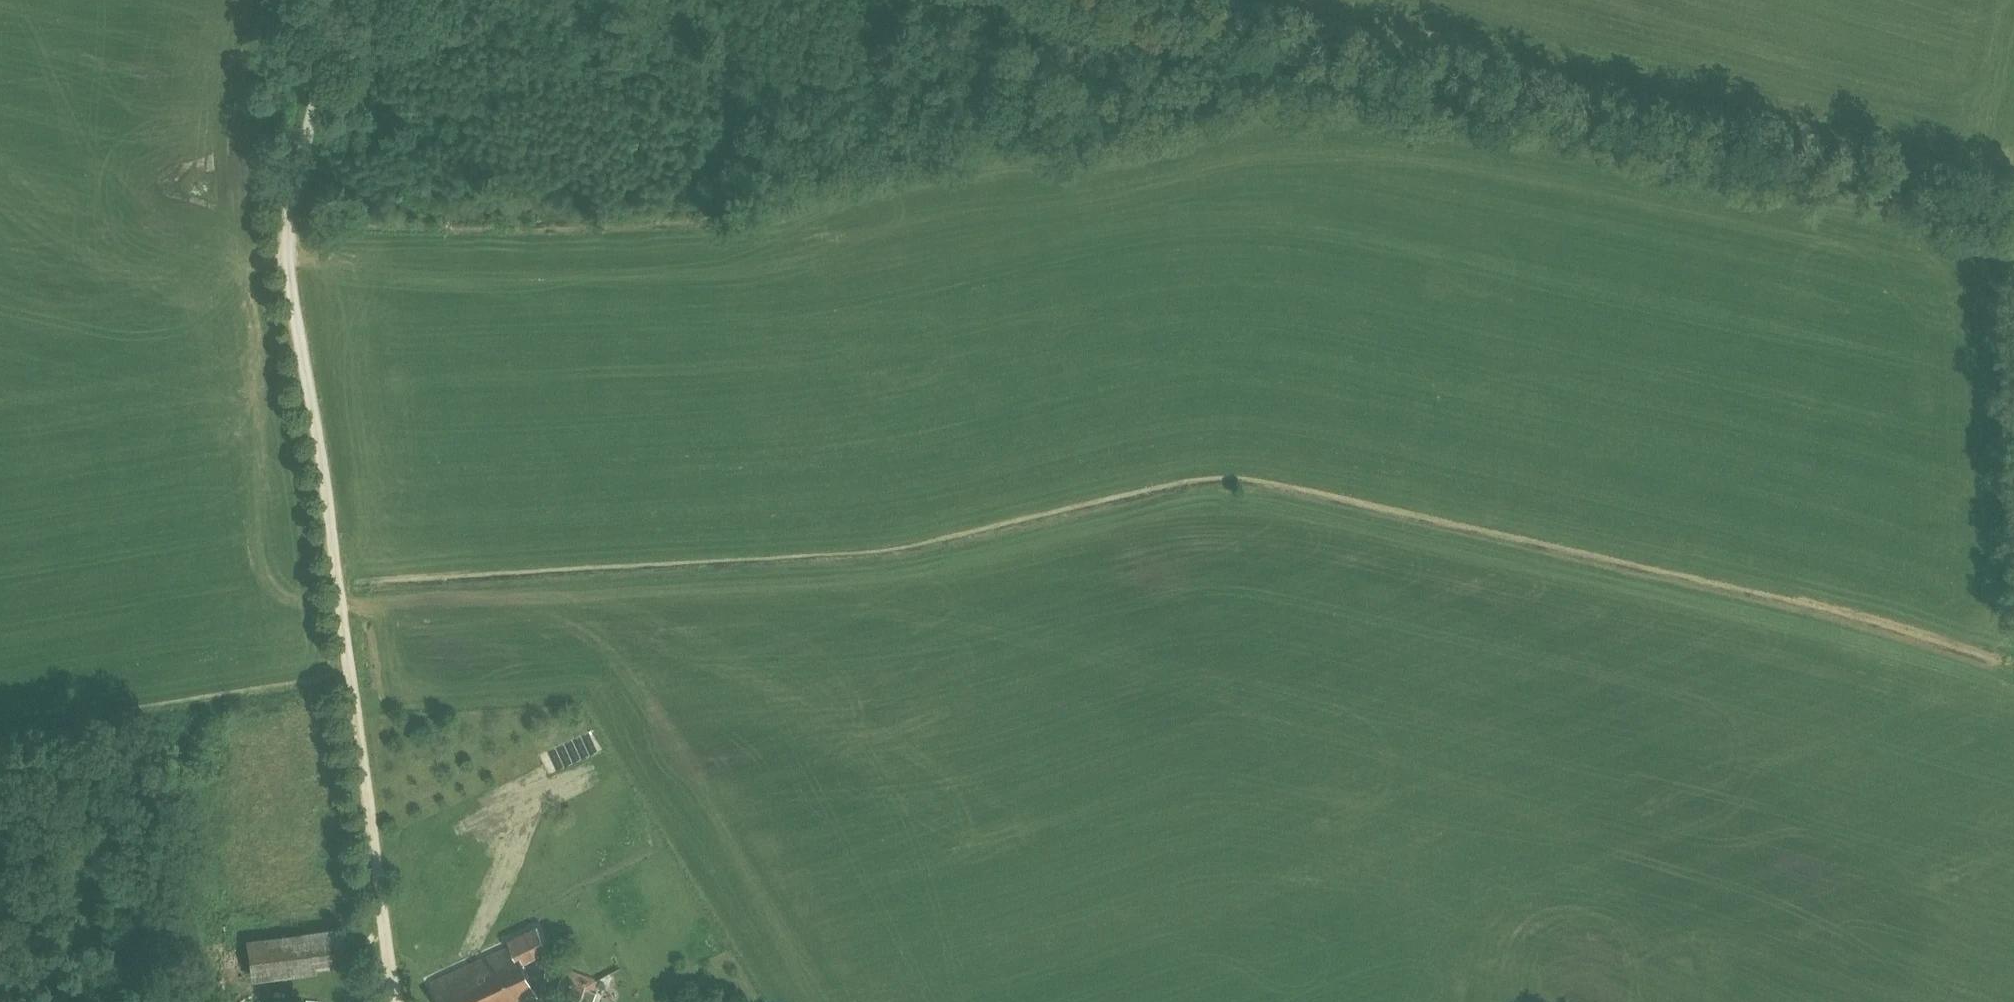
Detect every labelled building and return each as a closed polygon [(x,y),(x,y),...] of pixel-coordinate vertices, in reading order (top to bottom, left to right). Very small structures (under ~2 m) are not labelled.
[(433,981),(442,1001),(528,1001),(539,997),(534,985),(523,962),(549,949),(538,926),(509,940),(511,945),(433,981)] [(566,968),(556,994),(579,1001),(587,1001),(596,980),(566,968)]
